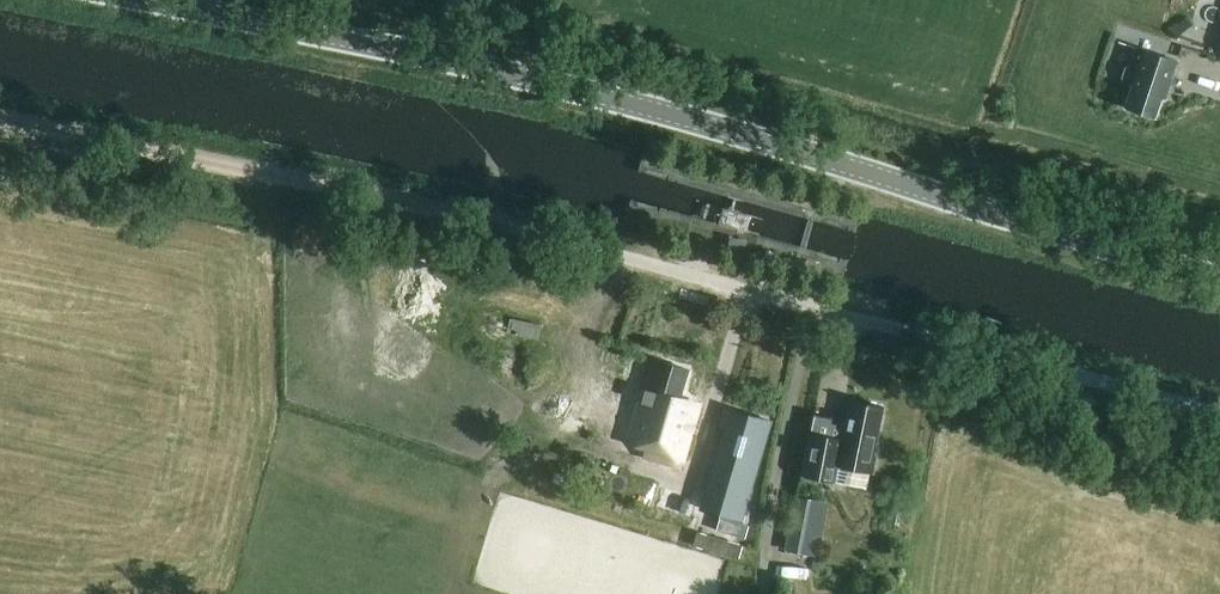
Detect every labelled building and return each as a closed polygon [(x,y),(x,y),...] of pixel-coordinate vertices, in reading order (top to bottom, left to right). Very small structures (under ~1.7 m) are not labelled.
[(1165,99),(1177,63),(1136,50),(1130,69),(1127,69),(1123,79),(1125,83),(1133,85),(1126,107),(1154,117),(1161,98),(1165,99)] [(741,256),(744,243),(732,240),(728,252),(741,256)] [(865,304),(887,309),(890,295),(868,291),(865,304)] [(835,356),(835,371),(854,371),(855,356),(835,356)] [(698,405),(679,399),(688,370),(650,359),(636,404),(632,403),(620,443),(661,455),(663,449),(682,455),(698,405)] [(808,448),(803,477),(808,478),(823,481),(834,483),(837,468),(873,474),(877,451),(884,407),(865,404),(862,403),(848,401),(846,410),(844,421),(842,438),(841,440),(841,441),(828,439),(826,438),(818,437),(813,436),(811,436),(811,435),(811,436),(808,448)] [(727,431),(715,472),(748,481),(754,483),(766,441),(771,423),(764,421),(732,412),(725,410),(720,429),(727,431)] [(701,497),(664,485),(656,508),(694,520),(696,514),(729,524),(736,501),(703,491),(701,497)] [(815,535),(820,503),(796,498),(790,530),(793,531),(790,546),(809,549),(812,534),(815,535)]
